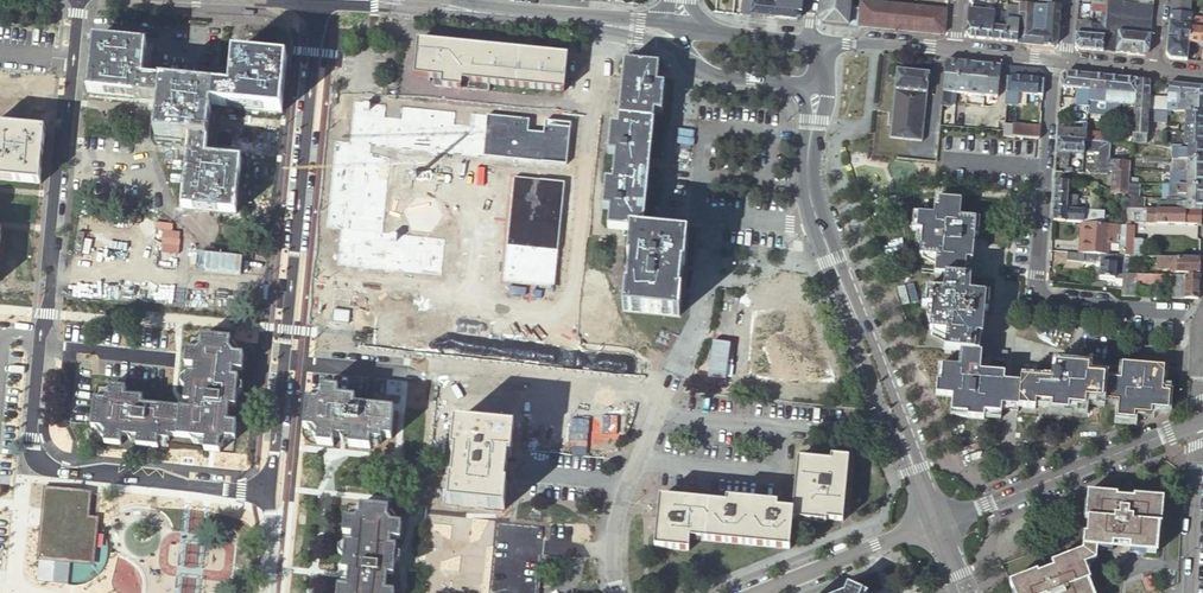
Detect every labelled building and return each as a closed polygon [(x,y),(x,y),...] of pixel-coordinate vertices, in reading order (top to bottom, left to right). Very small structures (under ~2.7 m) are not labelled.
[(740,15),(750,16),(752,1),(743,0),(742,0),(740,15)] [(752,1),(750,16),(775,19),(777,5),(764,4),(765,0),(752,0),(752,1)] [(764,4),(777,5),(775,19),(797,21),(802,17),(803,9),(804,0),(765,0),(764,4)] [(858,28),(860,13),(850,12),(851,0),(821,0),(819,19),(823,24),(858,28)] [(1186,60),(1188,42),(1187,42),(1190,14),(1188,14),(1189,0),(1170,0),(1164,54),(1169,58),(1186,60)] [(1151,27),(1153,5),(1138,4),(1134,3),(1116,2),(1107,1),(1106,5),(1104,27),(1102,52),(1115,53),(1117,24),(1142,26),(1151,27)] [(931,35),(933,9),(861,2),(860,13),(858,28),(931,35)] [(1060,7),(1019,3),(1018,14),(1017,20),(1015,43),(1053,47),(1057,43),(1060,7)] [(1101,26),(1104,27),(1106,5),(1092,4),(1092,11),(1101,12),(1101,26)] [(1003,42),(1015,43),(1017,20),(1018,14),(1011,13),(1012,7),(1007,7),(1005,19),(1003,42)] [(945,31),(946,11),(933,9),(931,35),(941,36),(945,31)] [(970,38),(979,40),(981,11),(968,10),(966,34),(970,38)] [(979,40),(991,41),(993,18),(994,18),(994,12),(981,11),(979,40)] [(1190,14),(1187,42),(1188,42),(1202,44),(1202,15),(1190,14)] [(991,41),(1003,42),(1005,19),(994,18),(993,18),(991,41)] [(1091,23),(1076,21),(1075,34),(1090,35),(1091,25),(1091,23)] [(1148,52),(1150,36),(1141,35),(1142,26),(1117,24),(1115,53),(1143,56),(1148,52)] [(1089,51),(1102,52),(1104,27),(1101,26),(1091,25),(1090,35),(1089,51)] [(1150,36),(1151,27),(1142,26),(1141,35),(1150,36)] [(1078,49),(1089,51),(1090,35),(1075,34),(1074,45),(1078,49)] [(566,55),(417,40),(413,76),(432,78),(431,85),(486,91),(487,83),(561,90),(566,55)] [(182,208),(227,212),(236,213),(238,187),(241,161),(207,158),(212,105),(279,111),(285,59),(255,56),(233,54),(229,88),(144,79),(145,61),(147,46),(133,44),(94,41),(88,94),(158,101),(155,135),(189,139),(182,208)] [(959,61),(945,60),(941,105),(949,106),(950,92),(956,92),(959,61)] [(629,231),(640,232),(642,214),(648,149),(652,109),(655,83),(657,65),(652,64),(622,61),(615,127),(612,155),(609,183),(606,210),(604,228),(629,231)] [(973,63),(959,61),(956,92),(969,94),(973,63)] [(986,64),(973,63),(969,94),(983,95),(986,64)] [(997,97),(1000,65),(986,64),(983,95),(997,97)] [(1039,70),(1007,66),(1006,91),(1017,92),(1042,95),(1043,73),(1039,70)] [(928,73),(896,69),(889,138),(921,141),(928,73)] [(1088,106),(1089,102),(1091,76),(1067,73),(1061,77),(1060,88),(1077,90),(1076,105),(1088,106)] [(1104,104),(1107,77),(1091,76),(1089,102),(1104,104)] [(1120,93),(1121,79),(1107,77),(1104,104),(1106,104),(1106,110),(1117,111),(1118,110),(1119,105),(1122,106),(1123,93),(1120,93)] [(1136,80),(1121,79),(1120,93),(1123,93),(1122,106),(1120,121),(1133,123),(1134,109),(1136,80)] [(1150,82),(1136,80),(1134,109),(1148,109),(1149,97),(1150,82)] [(655,83),(652,109),(660,111),(662,83),(655,83)] [(1202,112),(1202,87),(1168,83),(1167,98),(1167,104),(1176,105),(1176,99),(1179,99),(1179,111),(1184,111),(1202,112)] [(1017,92),(1006,91),(1005,105),(1016,106),(1017,92)] [(1149,97),(1148,109),(1157,110),(1166,110),(1167,110),(1167,104),(1167,98),(1149,97)] [(1167,104),(1167,110),(1179,111),(1179,99),(1176,99),(1176,105),(1167,104)] [(349,143),(335,141),(327,226),(341,228),(338,266),(441,275),(445,238),(384,232),(392,147),(565,164),(569,124),(476,115),(475,125),(454,123),(455,111),(402,106),(400,119),(385,117),(386,104),(353,101),(349,143)] [(1104,104),(1089,102),(1088,106),(1088,114),(1105,116),(1106,110),(1106,104),(1104,104)] [(1148,109),(1134,109),(1133,123),(1133,125),(1147,125),(1148,109)] [(1184,111),(1184,124),(1202,125),(1202,112),(1184,111)] [(1014,137),(1039,139),(1040,125),(1015,122),(1014,137)] [(1184,124),(1184,132),(1185,132),(1186,133),(1202,133),(1202,125),(1184,124)] [(1133,125),(1132,143),(1146,143),(1147,125),(1133,125)] [(604,154),(612,155),(615,127),(606,126),(604,154)] [(1058,129),(1057,139),(1070,140),(1085,141),(1086,141),(1086,132),(1087,126),(1083,126),(1083,131),(1058,129)] [(39,184),(44,131),(12,128),(0,127),(0,181),(39,184)] [(1186,133),(1185,132),(1184,132),(1183,144),(1202,144),(1202,133),(1186,133)] [(1092,133),(1091,142),(1100,142),(1101,133),(1092,133)] [(1101,133),(1100,142),(1108,143),(1108,134),(1101,133)] [(1070,140),(1057,139),(1056,152),(1058,153),(1069,154),(1070,140)] [(1082,155),(1084,155),(1084,151),(1085,141),(1070,140),(1069,154),(1078,154),(1078,158),(1081,158),(1082,155)] [(1086,141),(1085,141),(1084,151),(1099,152),(1109,153),(1110,143),(1108,143),(1100,142),(1091,142),(1086,141)] [(1183,144),(1172,144),(1172,158),(1179,158),(1202,159),(1202,144),(1183,144)] [(1098,169),(1099,175),(1108,175),(1108,172),(1109,160),(1109,153),(1099,152),(1098,169)] [(1202,163),(1202,159),(1179,158),(1179,166),(1187,166),(1187,172),(1202,172),(1202,163)] [(1130,170),(1131,162),(1114,161),(1113,171),(1130,172),(1130,170)] [(1111,190),(1128,192),(1129,183),(1130,172),(1113,171),(1113,172),(1111,190)] [(1202,187),(1202,172),(1187,172),(1178,171),(1178,186),(1202,187)] [(565,182),(514,176),(502,282),(556,286),(565,182)] [(1054,181),(1053,208),(1076,210),(1077,197),(1068,196),(1069,182),(1054,181)] [(599,210),(606,210),(609,183),(601,182),(599,210)] [(1129,183),(1128,192),(1128,195),(1139,196),(1139,184),(1129,183)] [(1202,200),(1202,187),(1178,186),(1178,188),(1173,188),(1173,193),(1186,193),(1186,199),(1202,200)] [(1139,196),(1128,195),(1127,208),(1145,209),(1146,197),(1139,196)] [(1201,211),(1202,200),(1186,199),(1177,199),(1177,203),(1161,202),(1160,209),(1185,210),(1201,211)] [(1053,208),(1052,221),(1075,223),(1076,210),(1053,208)] [(1145,209),(1127,208),(1127,213),(1126,221),(1134,221),(1144,222),(1145,209)] [(1184,223),(1185,210),(1160,209),(1145,209),(1144,222),(1184,223)] [(1031,414),(1033,385),(1021,384),(1021,389),(1005,389),(1005,378),(979,376),(980,360),(974,360),(976,329),(982,329),(983,304),(970,303),(971,287),(966,286),(967,271),(972,271),(974,229),(960,228),(960,211),(935,210),(934,226),(917,225),(916,240),(922,241),(921,267),(938,268),(937,284),(947,285),(946,302),(929,300),(928,316),(935,316),(934,342),(949,342),(948,358),(962,359),(961,376),(946,375),(945,390),(941,390),(940,403),(955,404),(955,421),(970,421),(970,425),(988,426),(988,420),(1003,420),(1004,412),(1031,414)] [(1076,210),(1075,223),(1081,223),(1082,223),(1083,211),(1076,210)] [(1091,211),(1083,211),(1082,223),(1083,223),(1084,223),(1100,224),(1101,212),(1097,211),(1091,211)] [(1130,223),(1126,222),(1126,225),(1124,247),(1124,256),(1132,256),(1134,226),(1130,226),(1130,223)] [(1083,253),(1101,254),(1108,255),(1109,255),(1109,245),(1111,224),(1100,224),(1084,223),(1083,253)] [(1109,245),(1124,247),(1126,225),(1111,224),(1109,245)] [(679,266),(682,266),(686,237),(640,232),(629,231),(626,260),(628,260),(626,287),(623,287),(620,311),(678,316),(680,292),(677,292),(679,273),(679,266)] [(167,297),(171,241),(82,235),(80,257),(74,257),(71,300),(129,304),(129,294),(167,297)] [(1068,253),(1067,262),(1082,263),(1083,254),(1068,253)] [(1114,274),(1122,275),(1122,274),(1123,263),(1107,262),(1108,255),(1101,254),(1099,277),(1114,278),(1114,274)] [(1199,273),(1199,258),(1167,257),(1167,266),(1176,266),(1176,272),(1199,273)] [(1199,287),(1199,276),(1175,275),(1175,287),(1199,287)] [(1122,285),(1121,287),(1121,295),(1138,296),(1138,289),(1133,289),(1133,285),(1122,285)] [(1198,299),(1199,287),(1175,287),(1175,298),(1198,299)] [(101,401),(91,400),(88,428),(96,429),(101,435),(100,443),(116,445),(117,437),(133,439),(132,447),(153,449),(154,441),(165,442),(165,438),(202,441),(201,451),(215,453),(216,444),(222,440),(230,441),(232,425),(223,424),(225,408),(231,408),(232,398),(234,380),(228,379),(229,372),(238,373),(239,358),(231,357),(225,351),(226,342),(199,339),(197,348),(192,353),(183,352),(181,367),(190,368),(189,375),(183,375),(180,403),(186,403),(185,411),(138,406),(139,399),(121,397),(122,389),(106,387),(106,397),(101,401)] [(1052,386),(1033,385),(1031,414),(1036,414),(1036,409),(1052,409),(1052,415),(1069,415),(1069,410),(1085,410),(1086,402),(1118,403),(1117,419),(1134,420),(1134,415),(1152,415),(1152,409),(1168,409),(1169,392),(1161,392),(1162,366),(1120,364),(1119,381),(1103,380),(1103,378),(1087,377),(1088,369),(1054,368),(1052,386)] [(303,407),(303,409),(301,427),(300,435),(310,436),(314,442),(313,451),(329,453),(330,444),(346,445),(345,453),(366,455),(367,447),(377,448),(378,443),(387,444),(389,417),(351,413),(352,406),(334,404),(334,396),(319,394),(318,404),(313,408),(303,407)] [(452,425),(452,429),(450,456),(454,456),(452,482),(449,482),(447,507),(504,512),(506,488),(503,487),(506,461),(510,462),(512,435),(513,430),(454,425),(452,425)] [(795,454),(790,512),(789,516),(822,519),(823,515),(839,517),(844,455),(828,452),(827,457),(795,454)] [(88,493),(46,489),(38,580),(66,583),(69,560),(92,562),(96,520),(86,519),(88,493)] [(1007,583),(1011,592),(1015,591),(1015,592),(1090,592),(1079,566),(1093,561),(1094,545),(1110,546),(1110,544),(1128,545),(1127,547),(1143,548),(1143,551),(1153,551),(1157,508),(1160,509),(1160,498),(1135,496),(1134,499),(1114,497),(1114,495),(1086,493),(1085,503),(1087,504),(1085,535),(1083,535),(1082,551),(1065,557),(1066,560),(1051,566),(1051,569),(1035,575),(1034,572),(1007,583)] [(690,536),(787,544),(789,516),(790,512),(773,510),(774,506),(767,506),(723,502),(723,507),(717,507),(676,503),(660,502),(656,546),(688,549),(690,536)] [(340,520),(338,535),(348,536),(346,544),(340,543),(337,571),(343,572),(341,588),(333,587),(332,592),(381,592),(380,592),(382,576),(388,577),(390,548),(385,548),(386,540),(394,541),(396,526),(387,525),(382,520),(384,511),(356,508),(355,516),(350,521),(340,520)] [(859,587),(845,581),(841,590),(833,592),(857,592),(859,587)]
